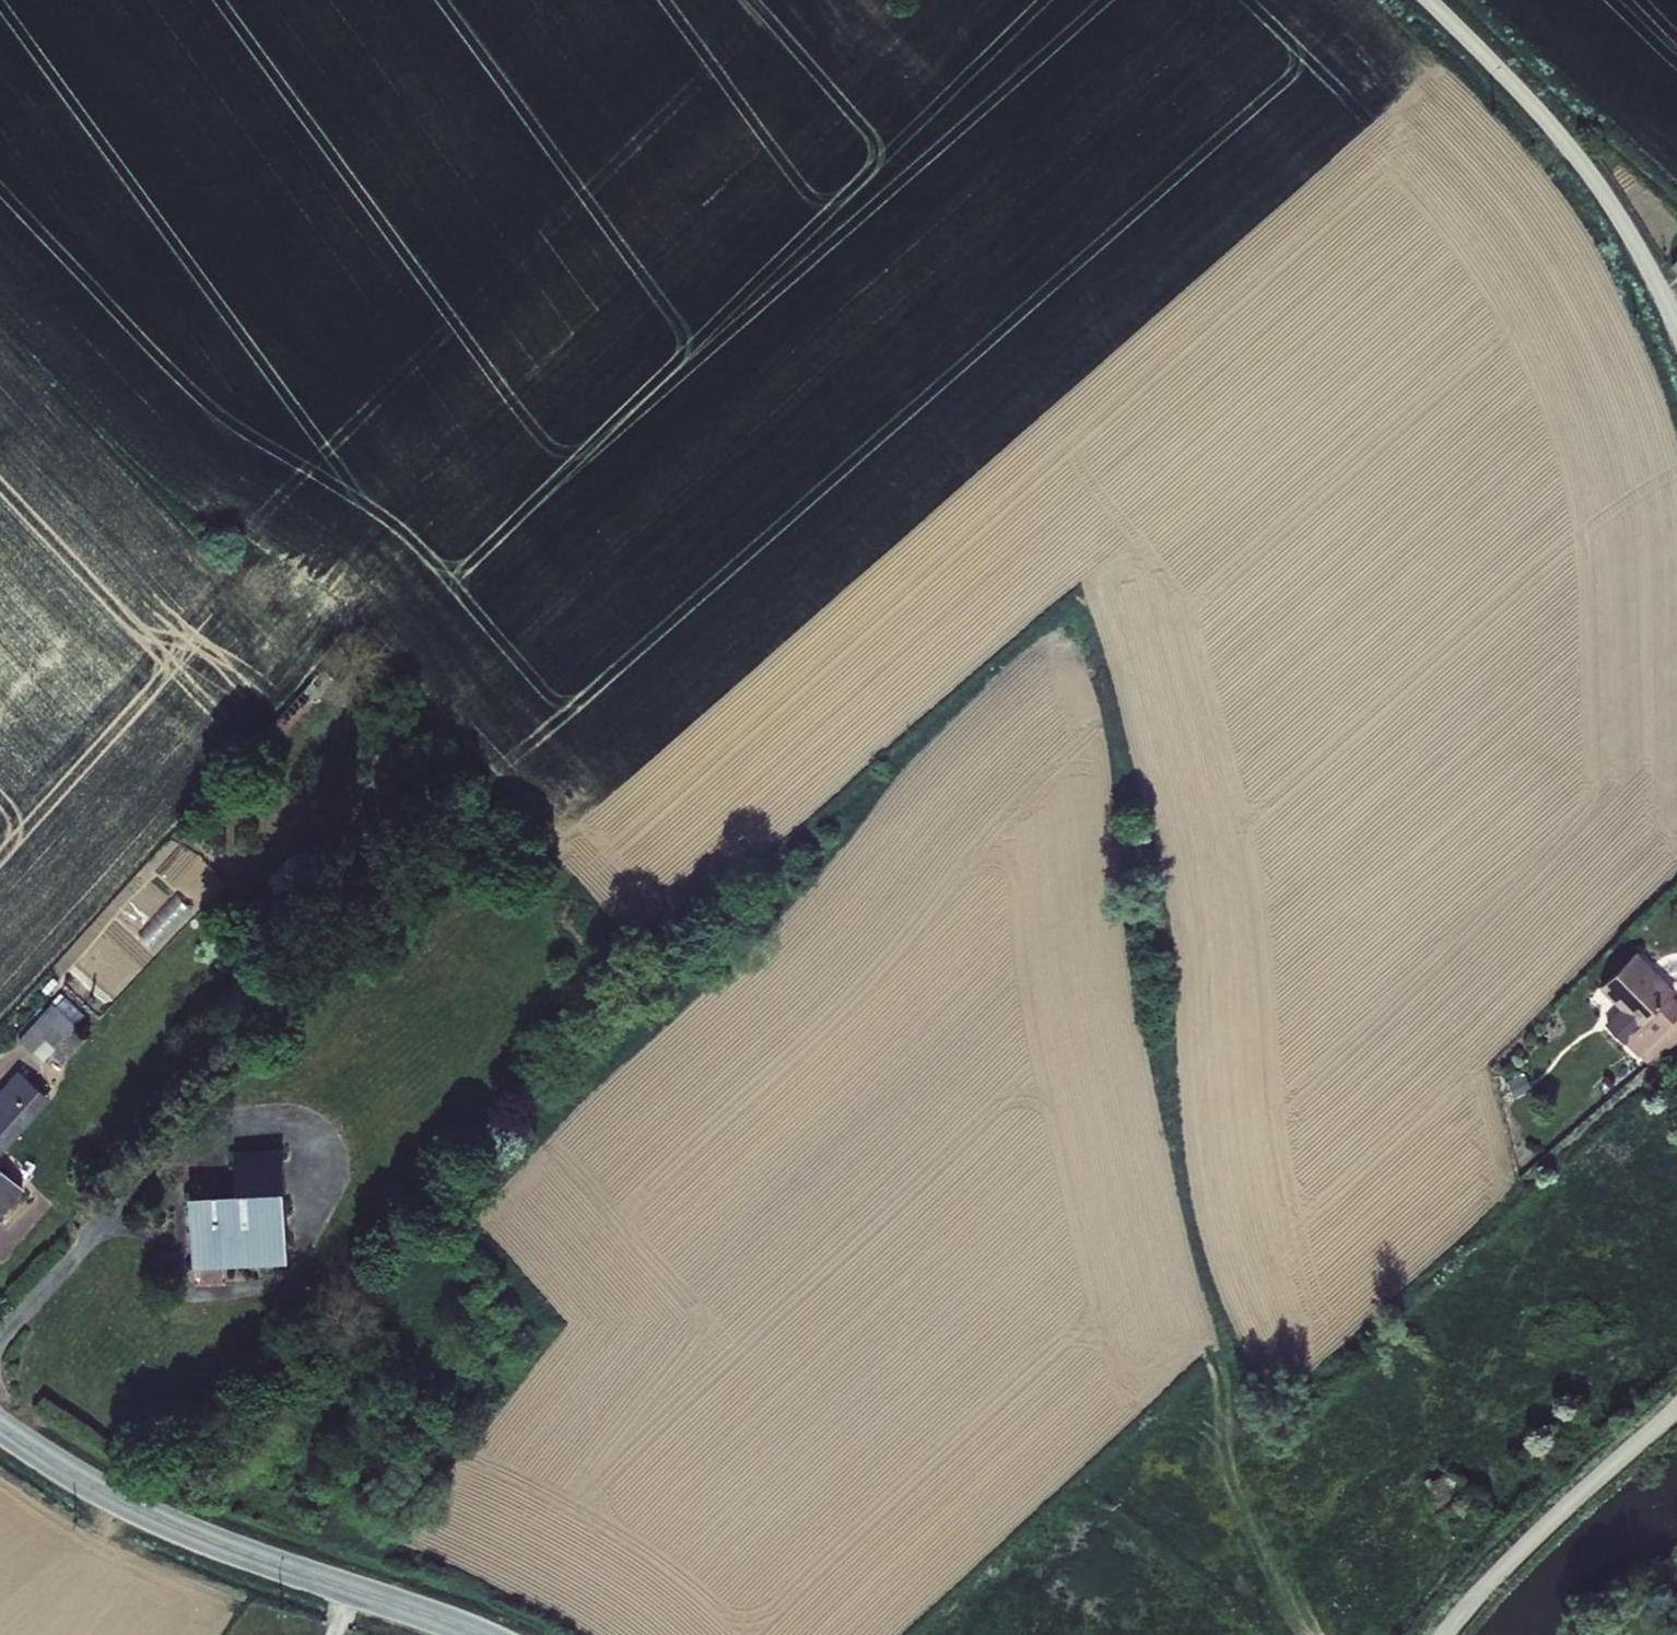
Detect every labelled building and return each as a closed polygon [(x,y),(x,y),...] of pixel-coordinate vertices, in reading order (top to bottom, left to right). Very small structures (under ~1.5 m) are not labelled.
[(1655,938),(1621,970),(1655,1008),(1622,1041),(1639,1055),(1676,1019),(1676,1010),(1668,1001),(1676,990),(1676,963),(1655,938)] [(65,1039),(41,1017),(9,1053),(33,1075),(65,1039)] [(44,1113),(39,1108),(15,1087),(0,1104),(0,1161),(44,1113)] [(287,1165),(239,1167),(238,1204),(191,1207),(194,1269),(289,1267),(287,1165)] [(22,1198),(0,1179),(0,1223),(22,1198)]
